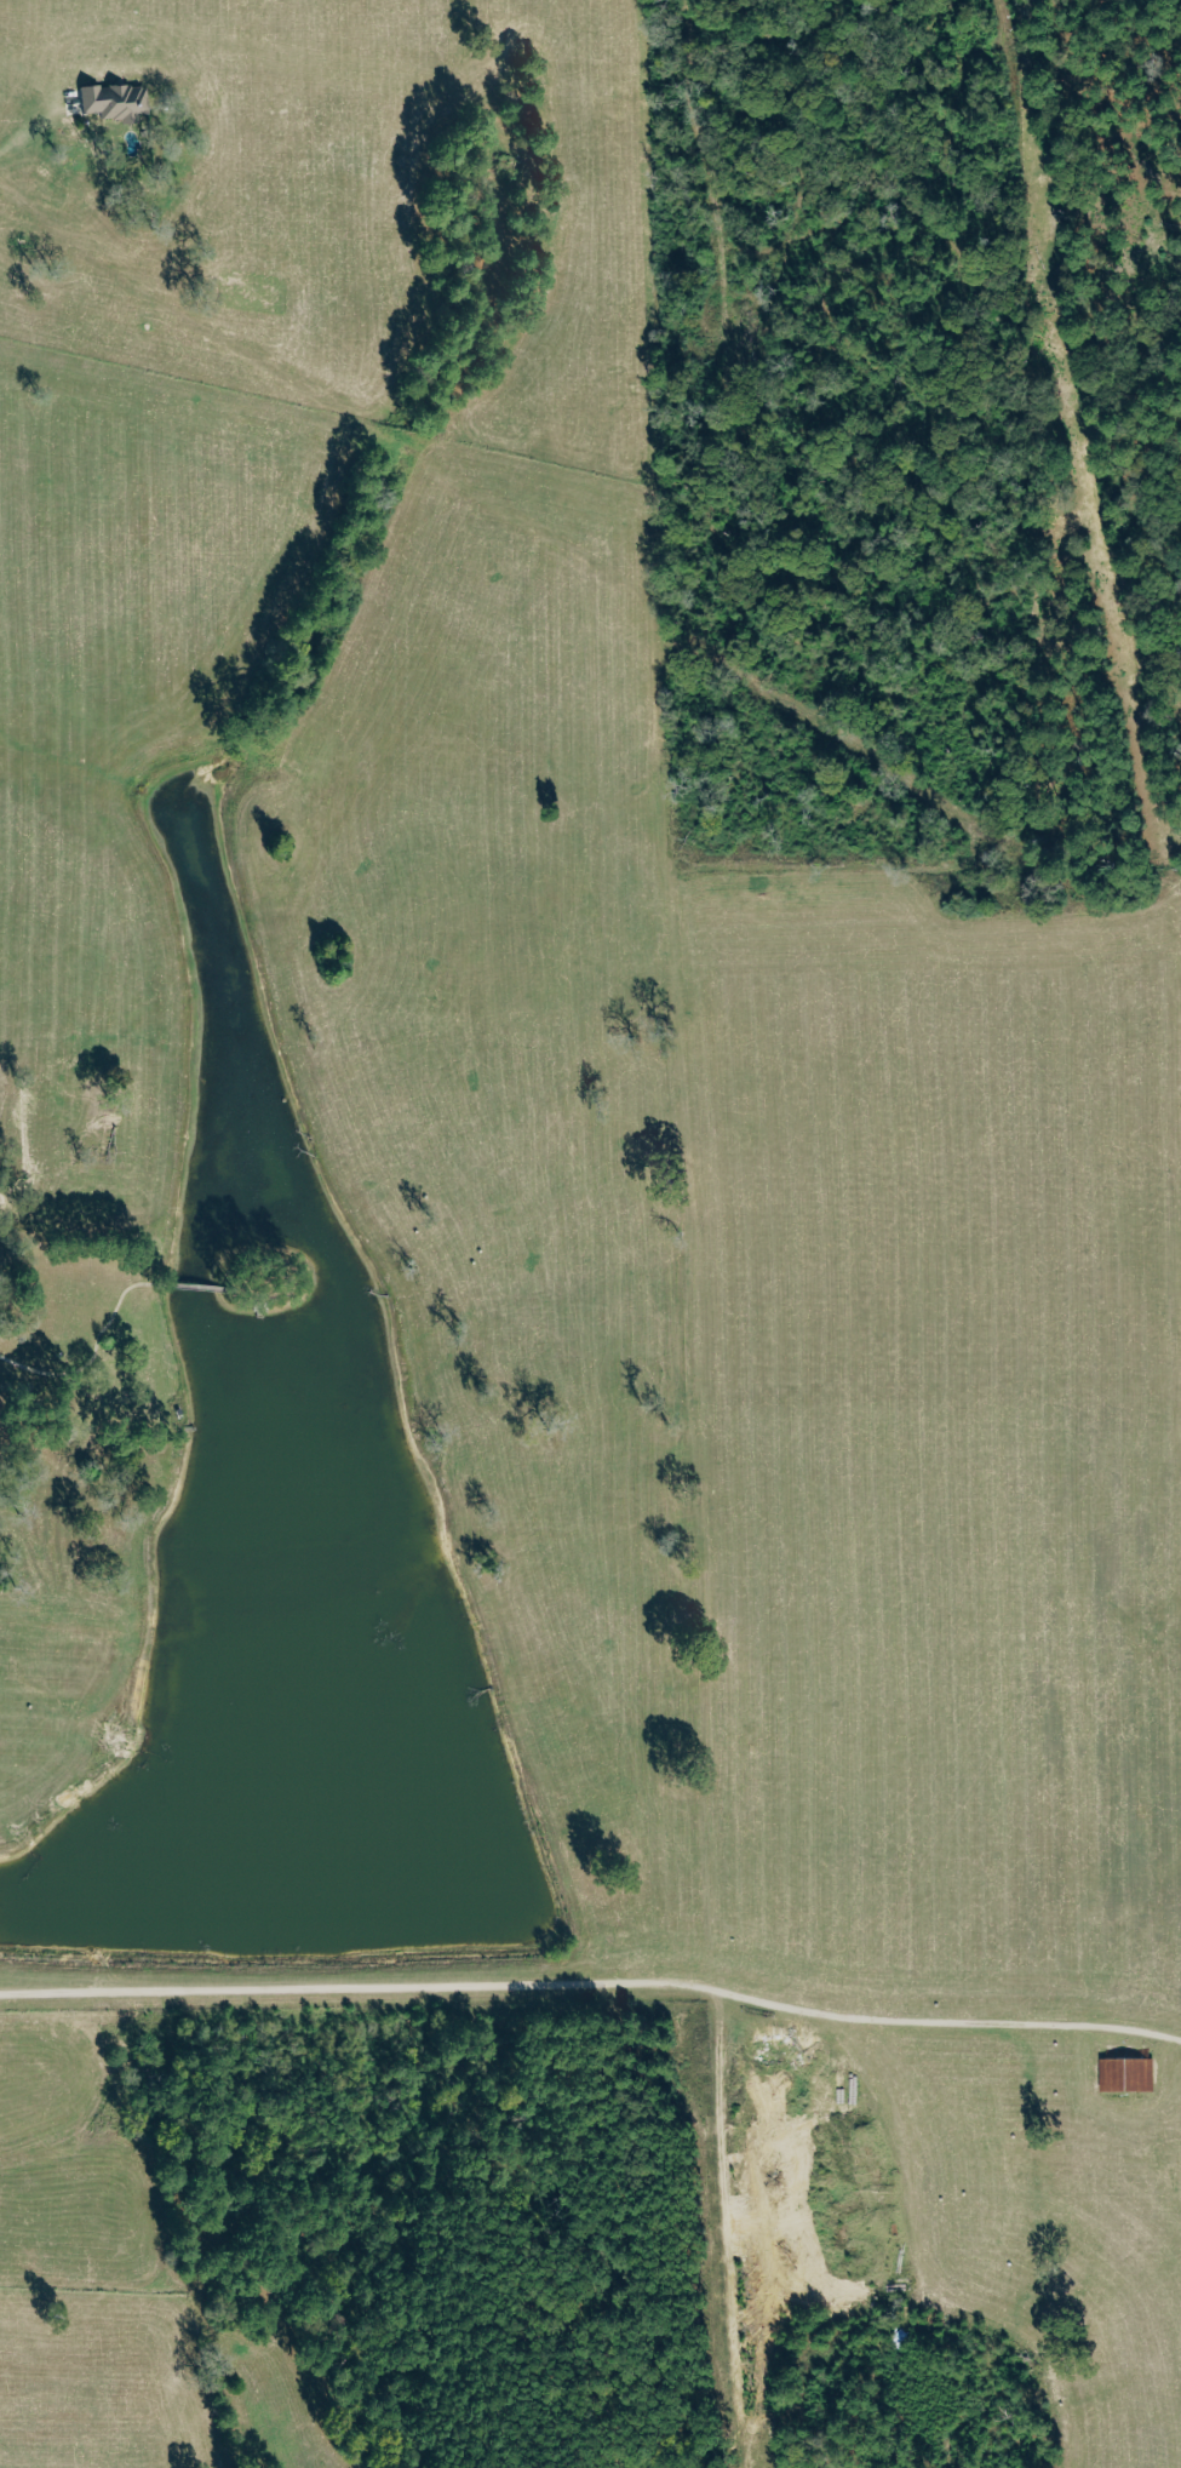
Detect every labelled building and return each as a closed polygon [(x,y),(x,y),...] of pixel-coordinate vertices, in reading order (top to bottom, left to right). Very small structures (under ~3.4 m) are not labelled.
[(81,90),(84,115),(102,113),(103,123),(152,118),(147,82),(81,90)] [(1156,2059),(1102,2060),(1102,2093),(1156,2092),(1156,2059)]
